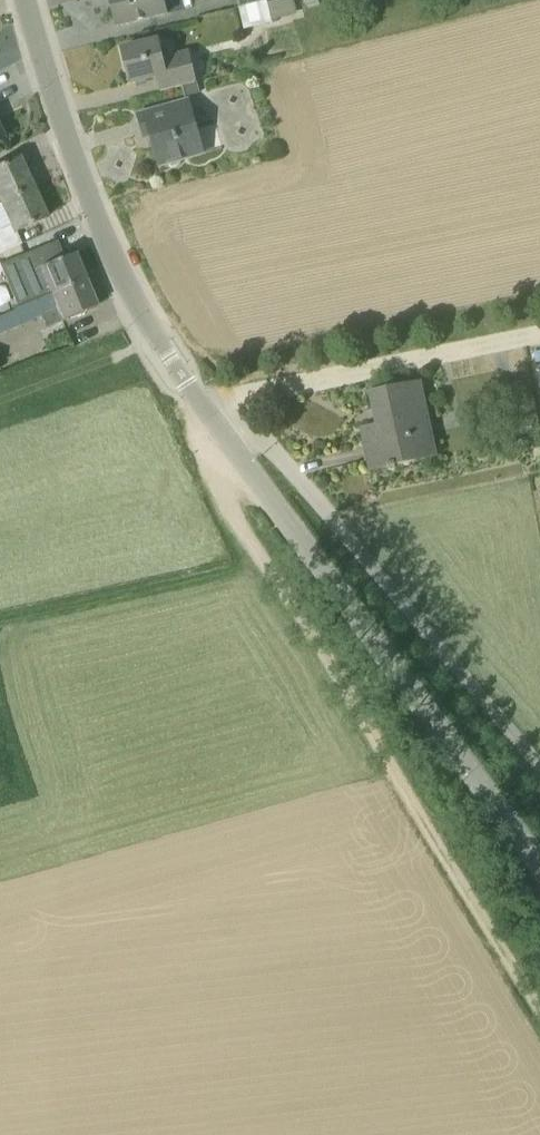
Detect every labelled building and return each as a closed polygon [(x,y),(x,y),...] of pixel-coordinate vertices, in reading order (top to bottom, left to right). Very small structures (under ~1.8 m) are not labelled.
[(117,26),(167,14),(163,0),(111,0),(117,26)] [(239,7),(244,28),(272,22),(272,20),(292,15),(291,10),(296,9),(293,0),(276,0),(267,2),(266,0),(239,7)] [(163,61),(158,40),(123,49),(131,84),(156,78),(160,92),(194,83),(187,55),(163,61)] [(185,97),(199,93),(197,83),(194,83),(183,86),(185,97)] [(203,153),(189,102),(140,116),(146,137),(152,135),(161,165),(203,153)] [(1,204),(32,190),(18,159),(0,167),(0,201),(1,204)] [(22,245),(16,233),(45,219),(32,190),(1,204),(9,225),(0,229),(0,255),(22,245)] [(23,307),(85,281),(74,254),(62,260),(56,245),(6,265),(23,307)] [(43,321),(59,315),(62,322),(96,308),(85,281),(23,307),(14,311),(20,326),(41,317),(43,321)] [(20,326),(14,311),(0,317),(0,324),(3,333),(20,326)] [(438,456),(430,423),(422,384),(372,394),(379,427),(363,430),(372,470),(438,456)]
